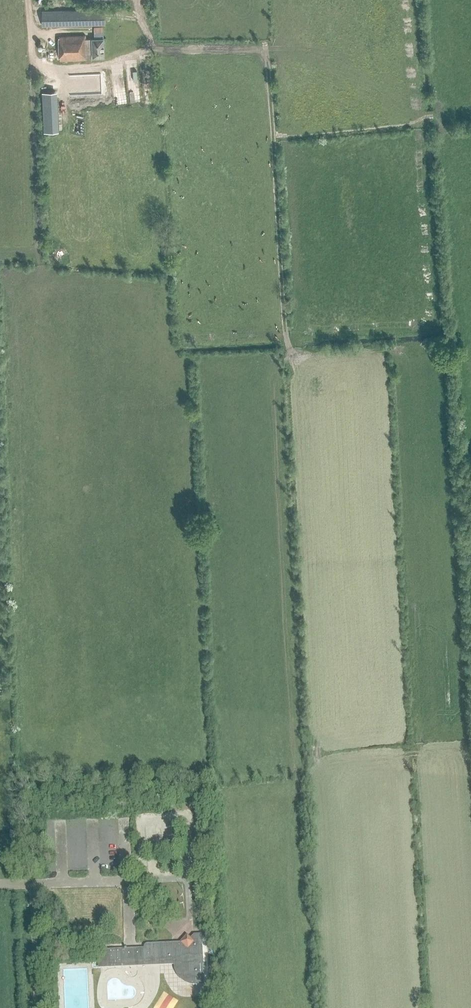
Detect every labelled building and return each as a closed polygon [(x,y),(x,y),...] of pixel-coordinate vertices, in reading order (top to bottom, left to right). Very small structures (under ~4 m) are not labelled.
[(105,10),(42,11),(42,26),(105,25),(105,10)] [(104,57),(103,39),(94,39),(85,40),(85,36),(58,37),(59,61),(90,60),(90,53),(92,53),(92,57),(104,57)] [(101,93),(100,75),(68,76),(69,94),(101,93)] [(57,132),(54,90),(42,91),(45,132),(57,132)] [(107,951),(107,949),(97,949),(98,962),(122,961),(122,964),(177,961),(177,966),(178,970),(180,974),(183,978),(186,980),(191,982),(195,982),(195,986),(203,986),(201,935),(193,936),(183,947),(180,943),(147,945),(145,945),(144,947),(144,949),(126,950),(126,948),(125,948),(125,950),(107,951)] [(179,998),(163,990),(154,1007),(173,1007),(179,998)]
